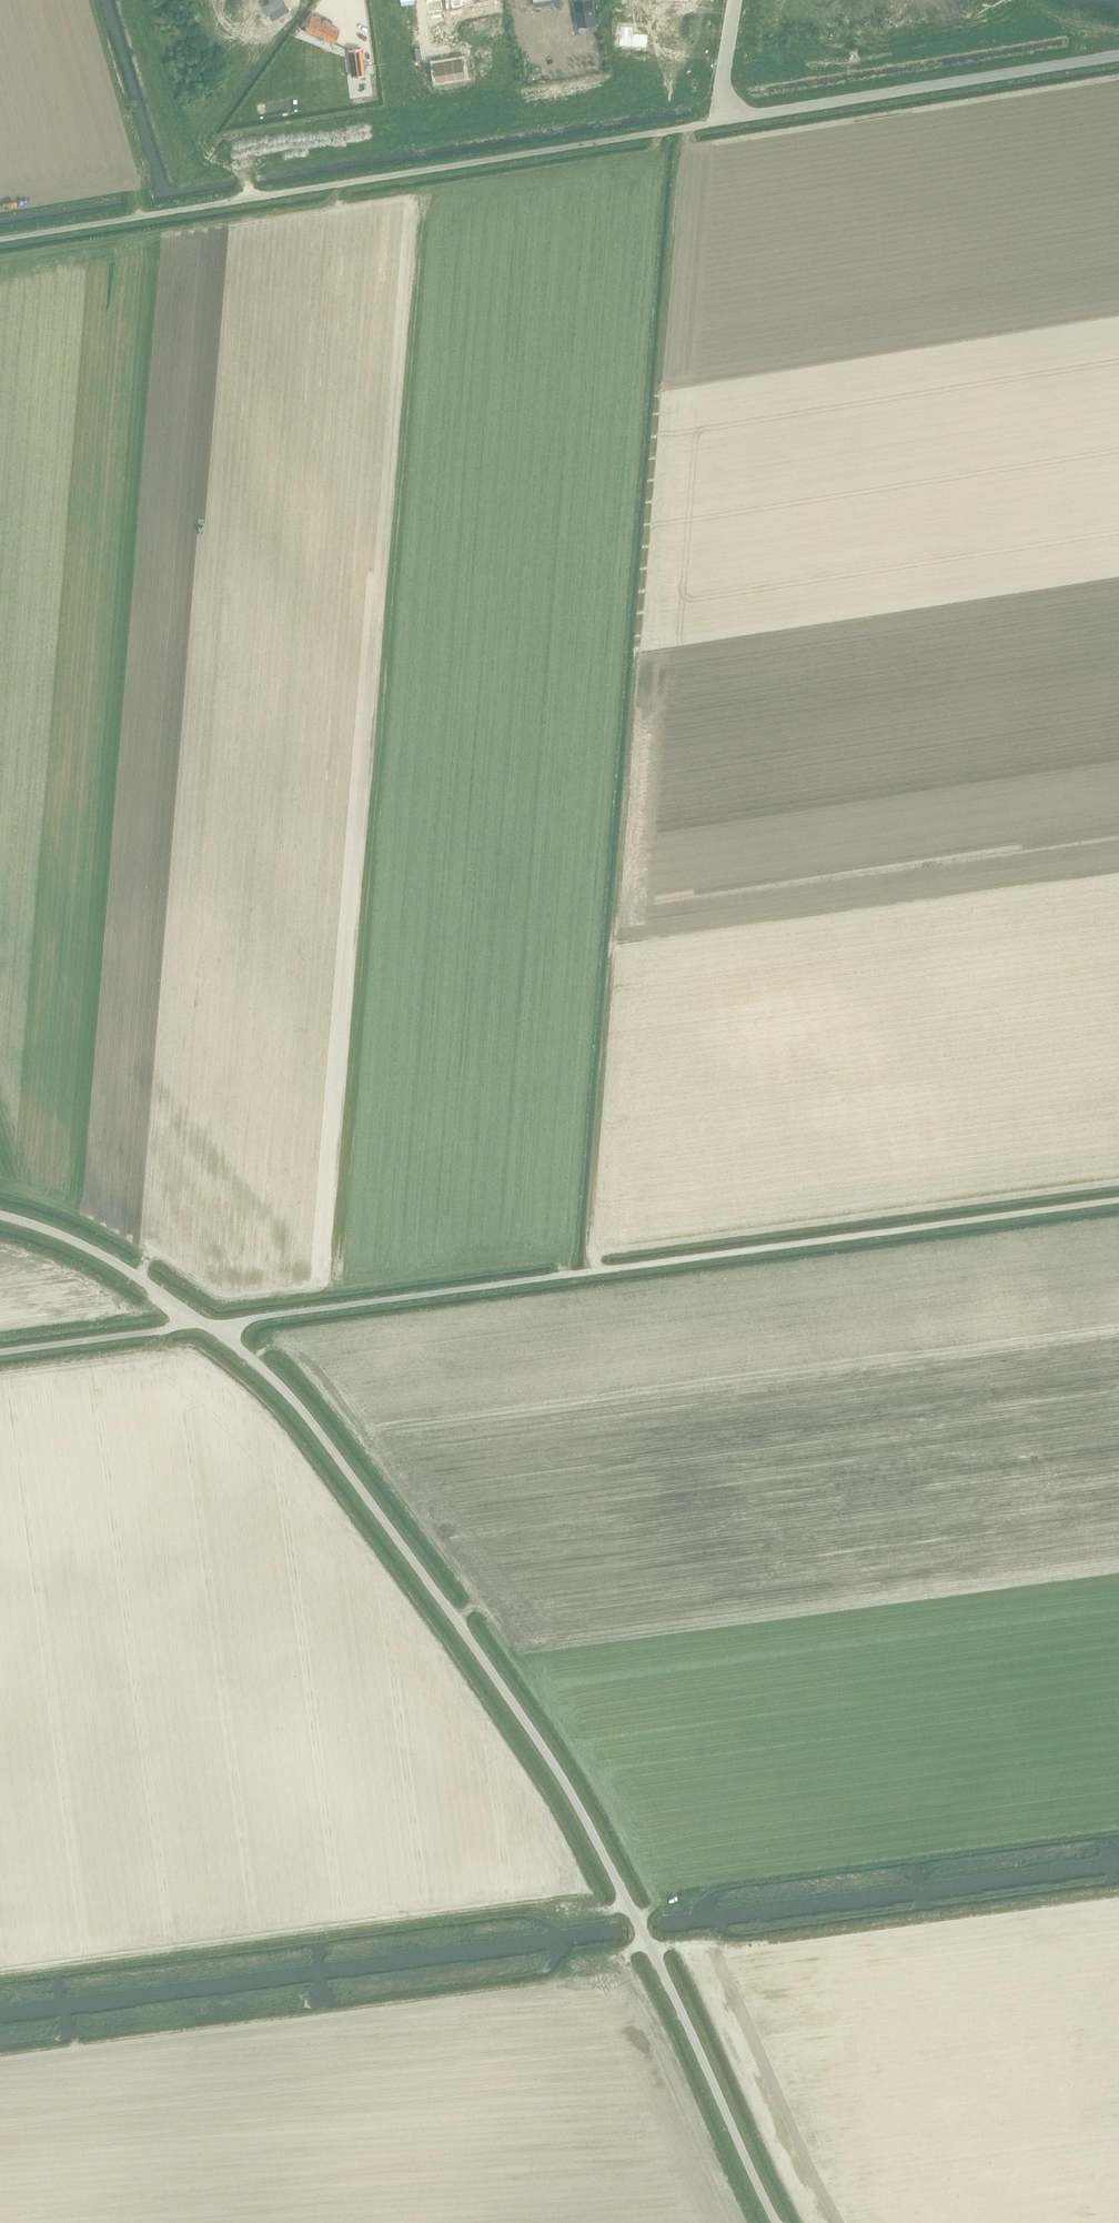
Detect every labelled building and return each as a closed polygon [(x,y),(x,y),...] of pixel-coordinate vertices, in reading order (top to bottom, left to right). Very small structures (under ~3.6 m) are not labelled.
[(272,2),(264,6),(269,14),(286,3),(284,0),(271,0),(272,2)] [(578,25),(596,22),(592,0),(574,0),(578,25)] [(313,14),(306,31),(335,43),(341,29),(332,26),(333,22),(313,14)] [(632,29),(622,27),(621,44),(645,46),(645,37),(631,36),(632,29)] [(361,48),(349,50),(352,67),(353,76),(365,75),(364,66),(361,48)] [(462,58),(434,62),(436,79),(464,75),(462,58)]
